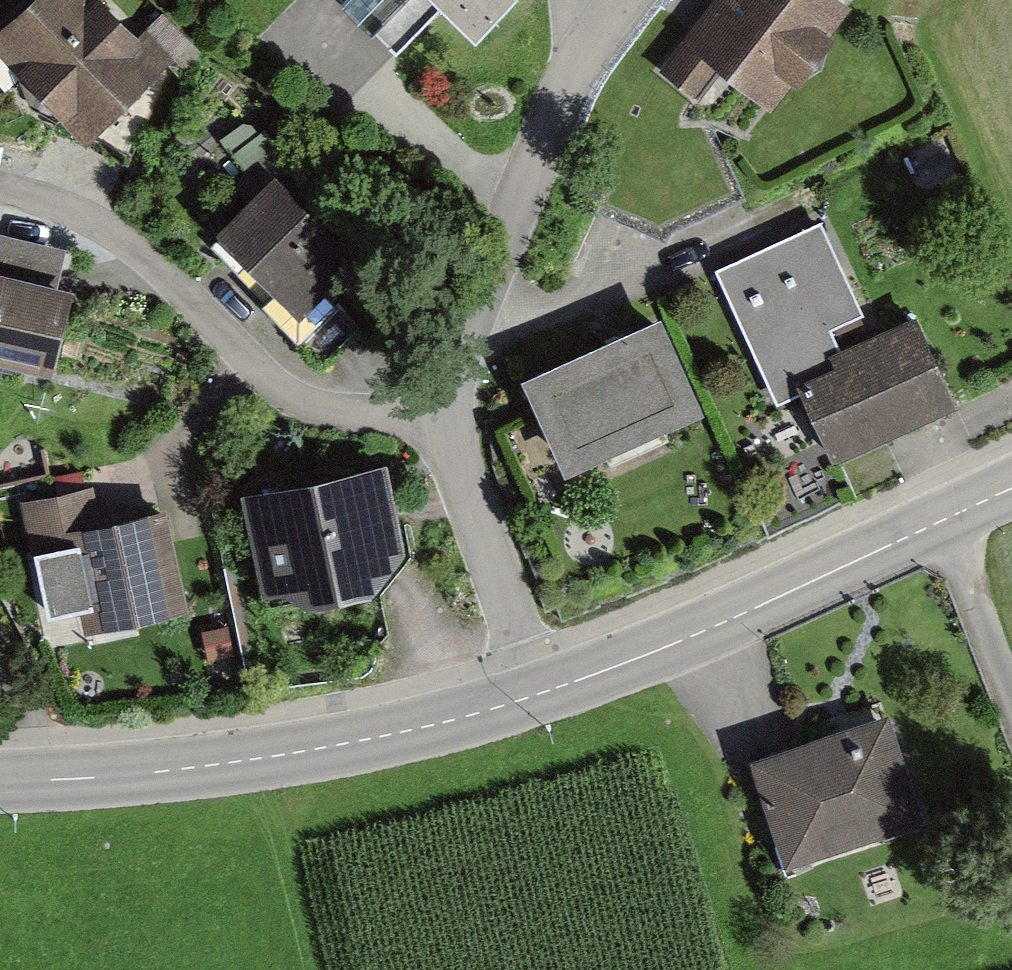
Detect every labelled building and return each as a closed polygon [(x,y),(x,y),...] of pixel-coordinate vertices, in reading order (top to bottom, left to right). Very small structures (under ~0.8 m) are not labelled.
[(104,0),(41,0),(0,42),(0,56),(90,144),(169,64),(104,0)] [(482,55),(523,1),(521,0),(428,0),(482,55)] [(833,0),(719,0),(657,78),(697,110),(721,81),(764,116),(847,11),(833,0)] [(359,261),(274,181),(217,241),(302,321),(359,261)] [(822,224),(711,275),(774,410),(797,399),(827,466),(955,407),(916,322),(843,355),(833,333),(866,318),(822,224)] [(52,367),(73,283),(59,279),(67,245),(0,228),(0,354),(52,367)] [(665,323),(522,383),(563,480),(707,419),(665,323)] [(382,472),(252,494),(264,588),(308,610),(369,600),(402,553),(382,472)] [(98,487),(29,498),(47,615),(72,611),(76,633),(188,615),(171,511),(103,522),(98,487)] [(926,825),(890,716),(757,760),(793,869),(926,825)]
